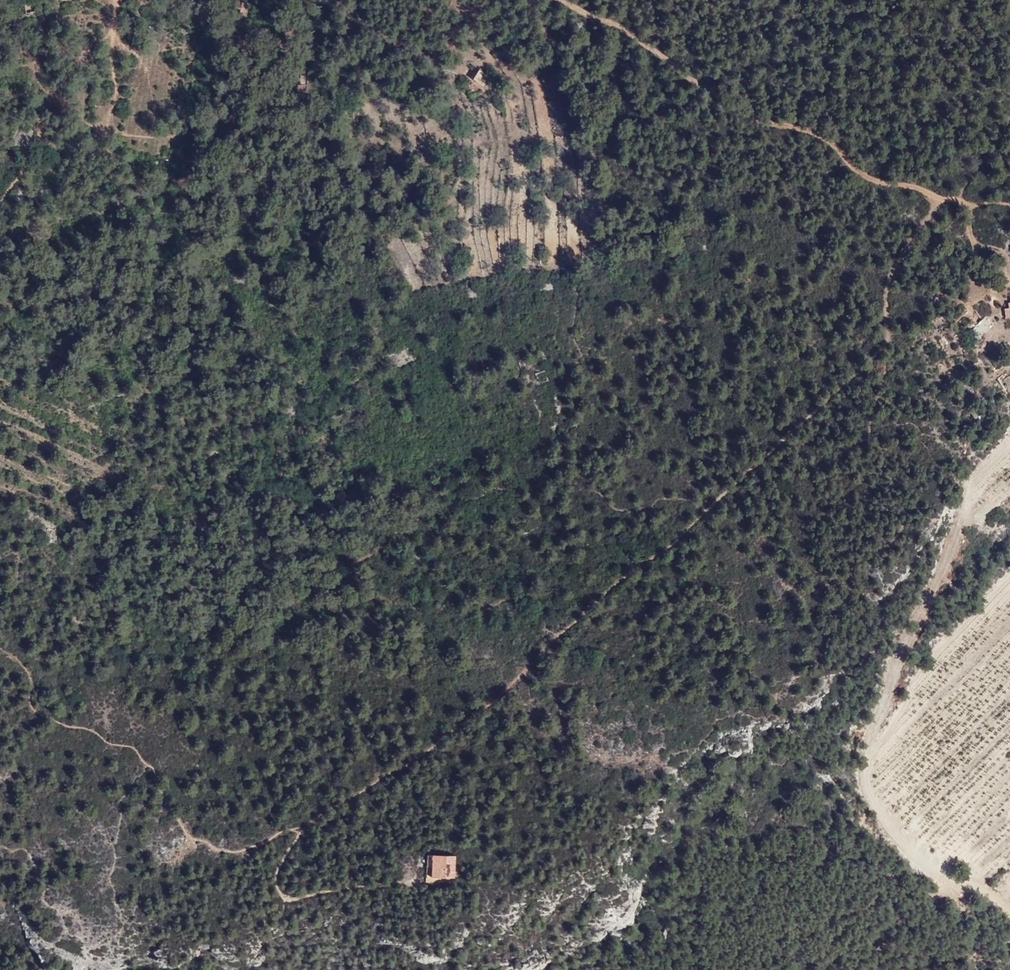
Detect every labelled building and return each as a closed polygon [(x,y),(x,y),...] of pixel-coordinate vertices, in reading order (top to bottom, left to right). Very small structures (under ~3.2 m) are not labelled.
[(239,13),(246,14),(247,4),(241,2),(239,13)] [(478,70),(471,81),(484,89),(490,77),(478,70)] [(455,858),(426,857),(426,879),(455,880),(455,858)]
